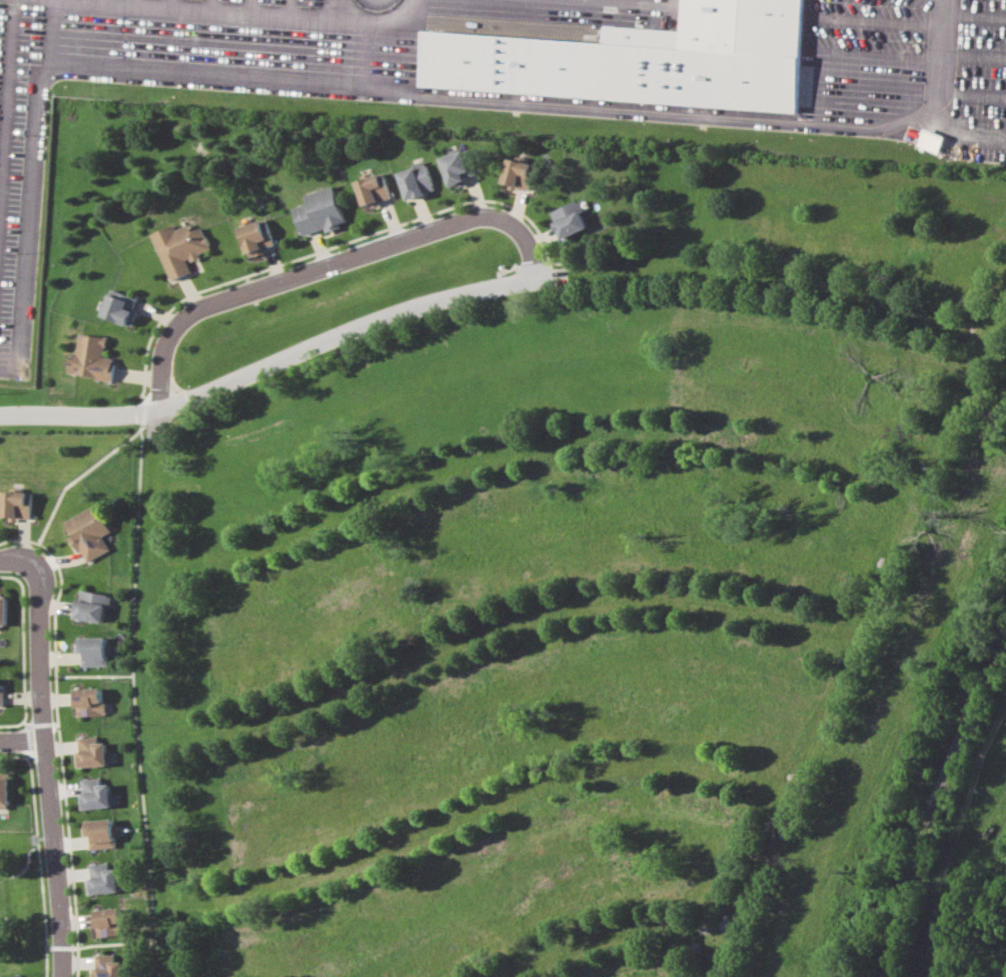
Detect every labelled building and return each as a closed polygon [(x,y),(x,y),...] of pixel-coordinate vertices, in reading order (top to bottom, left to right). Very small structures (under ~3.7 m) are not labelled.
[(678,26),(680,0),(801,0),(795,109),(416,82),(419,25),(601,39),(602,20),(678,26)] [(915,145),(937,153),(943,136),(922,128),(915,145)] [(447,184),(438,153),(470,143),(480,175),(447,184)] [(499,179),(507,153),(537,162),(528,188),(499,179)] [(406,195),(395,167),(422,158),(433,185),(406,195)] [(362,202),(353,176),(381,167),(390,192),(362,202)] [(299,235),(290,207),(306,202),(303,194),(331,185),(344,221),(299,235)] [(561,237),(548,208),(577,195),(591,225),(561,237)] [(245,254),(234,225),(264,215),(275,244),(245,254)] [(149,230),(175,218),(178,225),(196,218),(207,244),(186,251),(191,262),(169,271),(149,230)] [(101,310),(110,283),(136,293),(127,319),(101,310)] [(67,369),(70,347),(77,347),(80,329),(105,332),(102,353),(115,355),(110,376),(67,369)] [(1,516),(3,490),(33,492),(31,518),(1,516)] [(86,557),(64,517),(98,499),(119,539),(86,557)] [(72,617),(76,586),(107,590),(101,619),(72,617)] [(78,663),(76,632),(105,631),(106,662),(78,663)] [(75,716),(106,715),(105,702),(101,703),(100,687),(74,688),(75,716)] [(105,742),(97,742),(96,736),(77,737),(77,750),(74,751),(75,767),(107,765),(105,742)] [(0,773),(0,807),(8,807),(8,773),(0,773)] [(80,808),(115,807),(114,793),(110,793),(109,783),(101,784),(101,778),(79,779),(80,808)] [(116,847),(115,826),(112,826),(112,819),(85,820),(85,827),(81,828),(82,837),(87,836),(88,849),(116,847)] [(87,894),(119,891),(116,868),(108,869),(107,862),(88,864),(89,877),(85,878),(87,894)] [(94,909),(95,936),(122,935),(121,908),(94,909)] [(94,954),(94,967),(90,967),(89,976),(122,976),(122,961),(113,960),(113,955),(94,954)]
